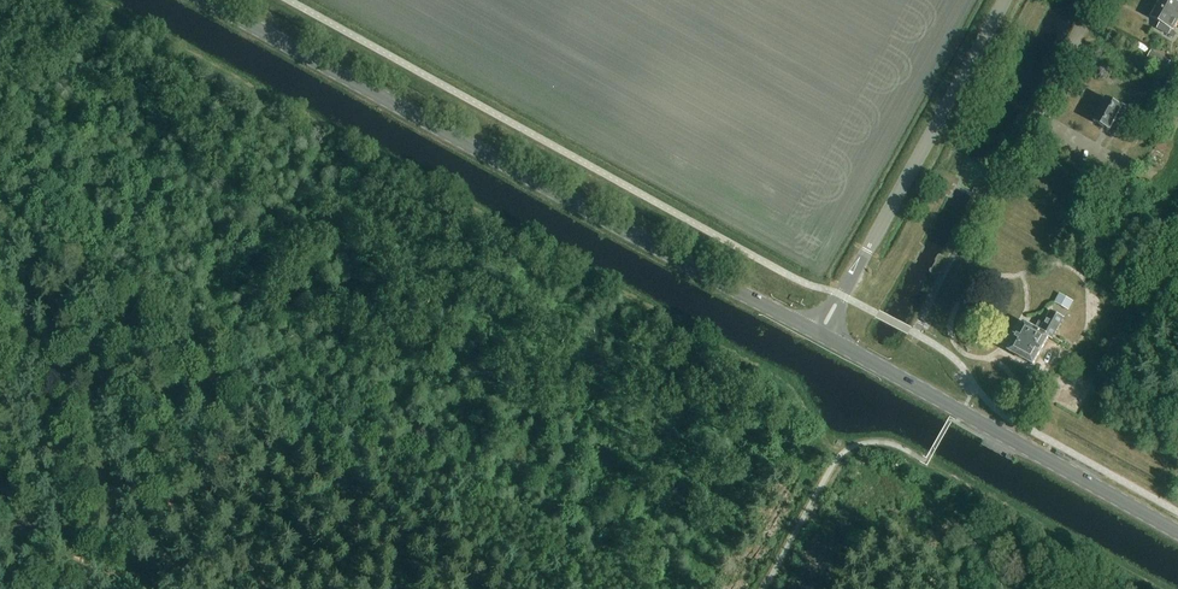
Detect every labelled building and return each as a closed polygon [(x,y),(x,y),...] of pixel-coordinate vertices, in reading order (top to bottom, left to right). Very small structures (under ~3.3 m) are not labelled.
[(1177,19),(1177,0),(1173,0),(1172,0),(1161,0),(1158,7),(1177,19)] [(1177,22),(1177,19),(1158,7),(1151,19),(1160,24),(1157,29),(1174,39),(1177,34),(1171,31),(1172,31),(1173,31),(1177,22)] [(1167,68),(1171,60),(1153,50),(1148,58),(1167,68)] [(1171,62),(1168,68),(1177,74),(1177,66),(1171,62)] [(1125,119),(1131,109),(1123,105),(1122,108),(1107,99),(1094,123),(1109,131),(1116,118),(1121,121),(1122,118),(1125,119)] [(1061,294),(1056,302),(1070,310),(1075,301),(1061,294)] [(1052,340),(1064,318),(1051,311),(1044,323),(1040,321),(1035,330),(1024,324),(1014,342),(1013,341),(1009,342),(1007,347),(1008,350),(1010,351),(1009,352),(1033,365),(1048,338),(1052,340)]
